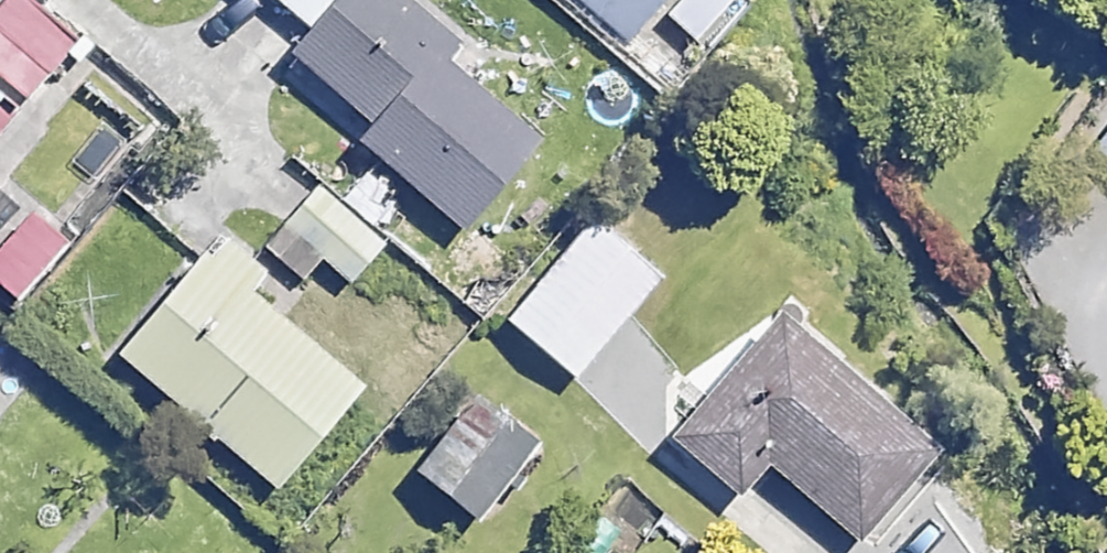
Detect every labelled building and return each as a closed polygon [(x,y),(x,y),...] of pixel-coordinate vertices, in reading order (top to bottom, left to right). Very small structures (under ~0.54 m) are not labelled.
[(31,0),(0,0),(0,80),(27,102),(78,39),(31,0)] [(304,32),(289,50),(369,119),(355,135),(461,226),(534,141),(441,61),(455,45),(402,0),(267,0),(304,32)] [(627,43),(663,0),(577,0),(627,43)] [(735,0),(679,0),(668,12),(675,19),(698,43),(737,2),(735,0)] [(1080,145),(1106,166),(1106,109),(1080,145)] [(383,241),(312,185),(280,226),(352,282),(383,241)] [(22,213),(0,244),(0,288),(20,303),(64,243),(22,213)] [(657,276),(588,218),(501,322),(571,380),(657,276)] [(268,264),(222,225),(113,356),(274,489),(359,386),(245,292),(268,264)] [(927,454),(769,320),(669,438),(735,493),(764,458),(857,537),(927,454)] [(17,400),(0,386),(0,420),(17,400)] [(534,443),(469,396),(411,475),(476,522),(534,443)]
